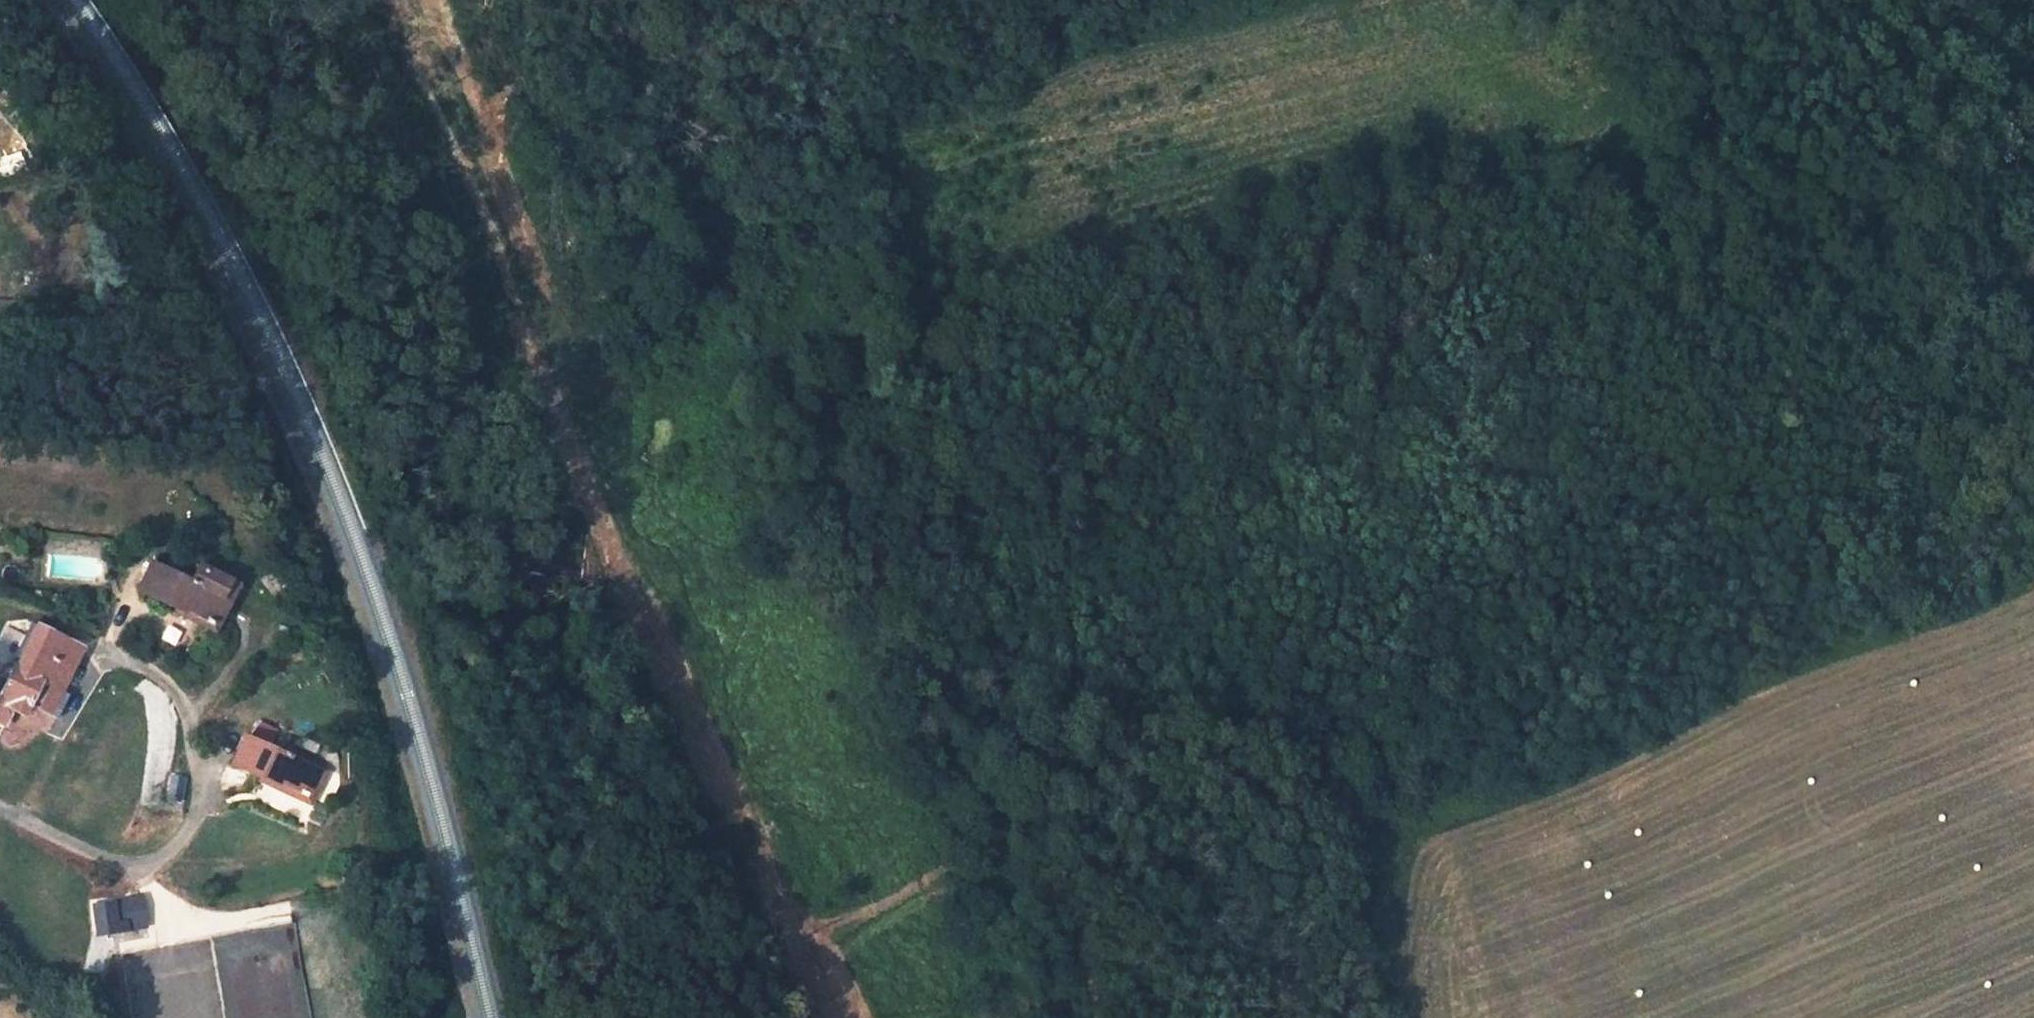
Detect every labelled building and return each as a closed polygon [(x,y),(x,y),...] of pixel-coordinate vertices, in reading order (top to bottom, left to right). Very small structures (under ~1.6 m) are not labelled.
[(231,602),(239,586),(202,567),(192,583),(152,563),(140,588),(212,624),(225,599),(231,602)] [(83,650),(37,627),(17,670),(13,668),(0,697),(0,702),(27,716),(34,702),(65,717),(75,695),(66,690),(83,650)] [(308,797),(319,772),(246,737),(235,761),(308,797)] [(141,920),(138,899),(94,905),(98,934),(118,932),(117,923),(141,920)] [(216,936),(228,1011),(256,1006),(258,1017),(309,1017),(294,924),(216,936)]
